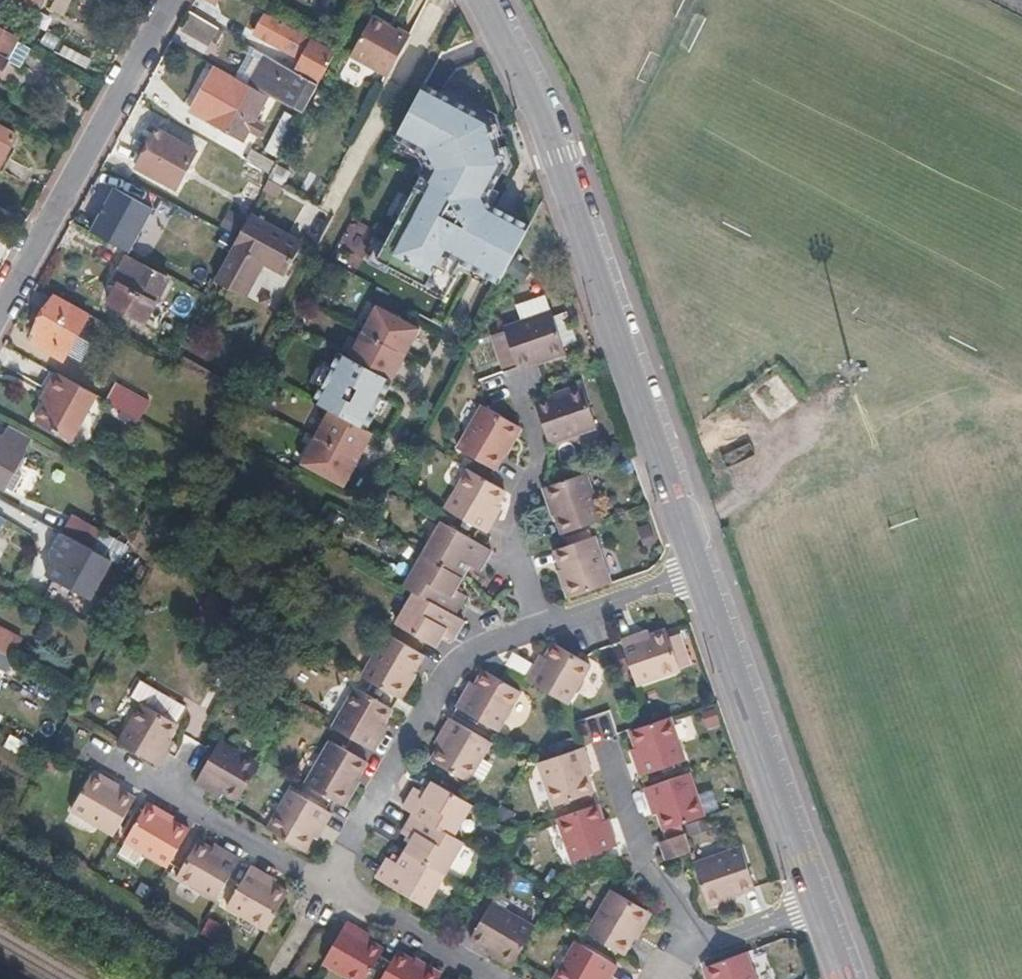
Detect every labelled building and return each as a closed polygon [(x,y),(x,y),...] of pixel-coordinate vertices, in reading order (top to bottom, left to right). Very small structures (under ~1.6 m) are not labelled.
[(6,10),(29,23),(34,13),(11,0),(6,10)] [(34,13),(42,0),(11,0),(34,13)] [(208,43),(216,24),(191,14),(184,33),(208,43)] [(265,17),(255,36),(297,58),(299,53),(306,56),(297,74),(318,86),(334,55),(265,17)] [(19,41),(0,30),(0,74),(19,41)] [(397,45),(373,32),(350,70),(390,92),(412,50),(398,43),(397,45)] [(269,59),(254,88),(303,115),(318,86),(297,74),(269,59)] [(265,99),(232,80),(207,126),(241,144),(265,99)] [(433,100),(426,96),(399,151),(421,162),(428,179),(426,180),(422,187),(416,184),(374,261),(441,298),(458,265),(480,277),(495,285),(524,231),(499,217),(488,211),(484,204),(501,173),(488,130),(433,100)] [(0,133),(0,163),(12,140),(0,133)] [(194,154),(155,133),(134,172),(173,193),(194,154)] [(272,166),(250,153),(243,166),(266,178),(272,166)] [(281,192),(266,184),(261,194),(276,202),(281,192)] [(113,192),(89,235),(127,255),(151,212),(113,192)] [(301,247),(248,218),(213,282),(244,298),(262,266),(284,278),(301,247)] [(544,240),(533,235),(526,248),(537,253),(544,240)] [(116,276),(121,279),(108,304),(144,324),(168,278),(127,256),(116,276)] [(85,319),(50,300),(32,336),(65,355),(85,319)] [(414,328),(370,309),(347,361),(326,351),(305,399),(314,403),(290,459),(354,486),(369,450),(378,431),(370,427),(414,328)] [(500,338),(501,341),(513,375),(514,378),(529,373),(561,363),(549,323),(500,338)] [(501,341),(489,345),(500,379),(513,375),(501,341)] [(485,343),(470,348),(472,354),(487,348),(485,343)] [(44,393),(49,396),(43,407),(33,426),(68,444),(93,397),(53,376),(44,393)] [(497,376),(478,381),(481,388),(499,383),(497,376)] [(49,396),(44,393),(38,405),(43,407),(49,396)] [(541,411),(531,415),(545,456),(592,440),(578,399),(541,411)] [(141,413),(120,402),(116,410),(137,421),(139,422),(143,414),(141,413)] [(484,423),(473,416),(449,460),(484,481),(510,438),(484,423)] [(4,488),(30,439),(9,428),(3,439),(0,445),(0,486),(4,488)] [(477,493),(458,483),(434,524),(475,547),(483,533),(480,531),(495,504),(477,493)] [(556,493),(539,499),(554,548),(595,535),(580,486),(556,493)] [(6,521),(13,508),(0,502),(0,518),(6,521)] [(91,550),(75,542),(59,533),(45,560),(48,562),(42,573),(55,580),(61,568),(76,577),(91,550)] [(469,558),(432,536),(415,565),(455,589),(462,576),(473,582),(482,565),(469,558)] [(558,559),(547,562),(562,610),(602,598),(588,550),(558,559)] [(455,589),(415,565),(396,597),(406,603),(446,627),(458,605),(449,599),(455,589)] [(446,627),(406,603),(387,635),(417,653),(430,661),(438,648),(446,653),(458,634),(446,627)] [(12,659),(23,635),(0,625),(0,653),(12,659)] [(411,663),(380,644),(354,688),(392,710),(418,667),(411,663)] [(628,649),(611,655),(625,701),(670,687),(669,684),(681,680),(671,648),(659,652),(657,646),(629,654),(628,649)] [(530,681),(525,678),(517,692),(516,694),(559,718),(583,677),(544,655),(530,681)] [(458,705),(454,703),(443,721),(486,746),(510,702),(490,691),(472,680),(458,705)] [(385,721),(348,699),(324,738),(366,763),(375,747),(371,745),(385,721)] [(173,730),(135,708),(112,748),(154,773),(156,769),(162,758),(158,755),(173,730)] [(591,739),(613,736),(610,713),(588,716),(591,739)] [(431,745),(433,746),(418,772),(432,780),(457,795),(481,754),(439,730),(431,745)] [(638,739),(619,745),(627,772),(620,775),(626,792),(674,777),(659,733),(638,739)] [(251,772),(213,749),(190,789),(205,797),(206,794),(231,808),(252,772),(251,772)] [(359,776),(320,753),(295,796),(320,810),(334,819),(359,776)] [(566,763),(520,777),(534,822),(575,809),(566,780),(571,779),(566,763)] [(104,803),(60,778),(39,815),(82,841),(104,803)] [(678,789),(630,804),(636,823),(642,821),(651,847),(669,842),(692,834),(678,789)] [(404,802),(394,821),(404,827),(441,848),(458,818),(423,797),(416,809),(404,802)] [(313,821),(278,801),(255,843),(295,865),(310,839),(315,842),(323,827),(313,821)] [(158,835),(115,810),(93,847),(136,872),(146,854),(158,835)] [(578,821),(537,833),(551,877),(587,866),(596,863),(591,846),(586,847),(578,821)] [(393,846),(406,853),(398,866),(433,887),(452,854),(441,848),(404,827),(393,846)] [(169,845),(159,862),(147,883),(188,907),(212,866),(196,857),(194,859),(169,845)] [(681,879),(679,879),(692,920),(741,905),(728,864),(681,879)] [(391,879),(378,871),(366,892),(414,919),(433,887),(398,866),(391,879)] [(237,881),(222,872),(199,913),(239,937),(261,899),(236,883),(237,881)] [(644,924),(608,903),(582,947),(618,968),(644,924)] [(462,938),(452,955),(494,978),(497,978),(505,966),(518,942),(474,917),(462,938)] [(326,928),(301,971),(314,978),(350,978),(358,964),(364,954),(341,941),(343,938),(326,928)] [(571,954),(556,978),(613,978),(571,954)] [(370,971),(365,978),(405,978),(375,962),(370,971)] [(686,978),(731,978),(725,964),(686,978)]
